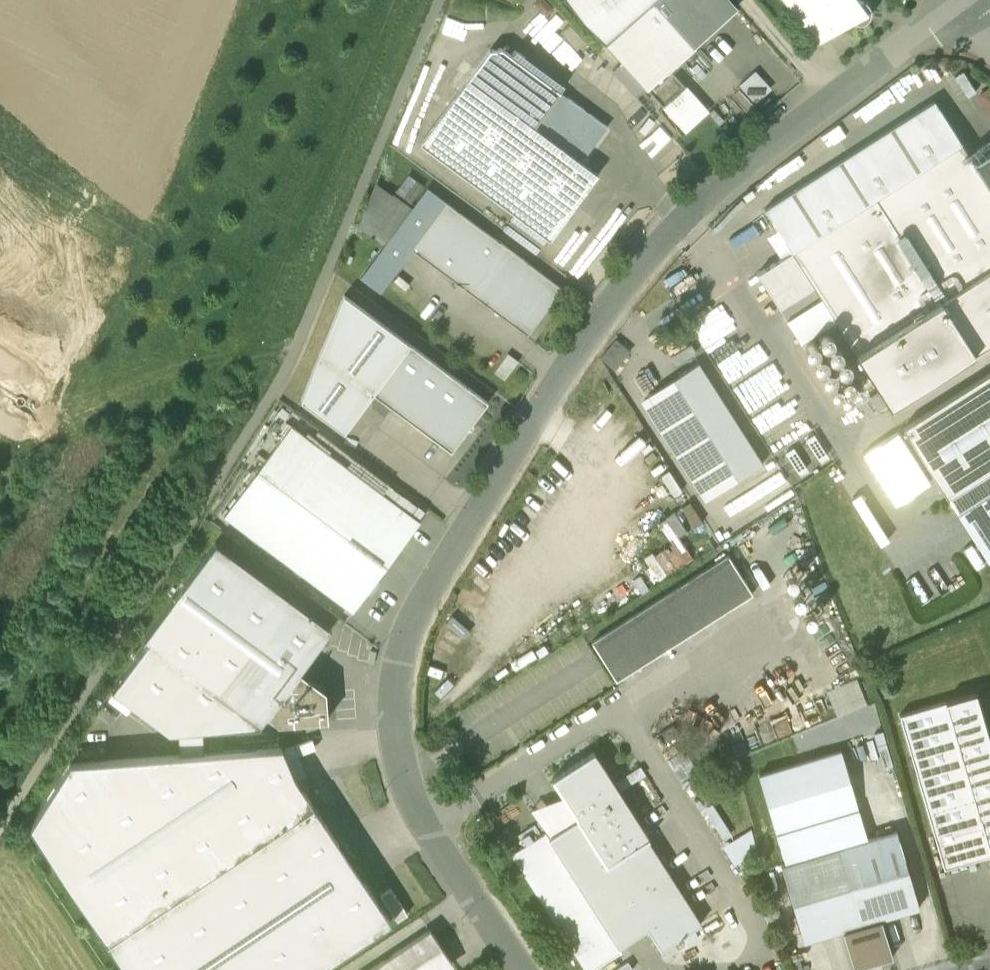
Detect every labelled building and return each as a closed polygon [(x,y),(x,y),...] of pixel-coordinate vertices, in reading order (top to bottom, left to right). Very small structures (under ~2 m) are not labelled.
[(605,42),(652,0),(567,0),(605,42)] [(606,42),(623,61),(647,88),(737,8),(730,0),(654,0),(606,42)] [(821,37),(836,27),(850,18),(854,22),(860,23),(866,21),(870,16),(871,11),(869,5),(864,1),(860,0),(858,0),(853,1),(852,0),(789,0),(821,37)] [(608,127),(567,97),(542,132),(534,126),(560,92),(502,48),(490,50),(469,78),(421,143),(517,215),(546,236),(550,239),(598,174),(582,162),(608,127)] [(647,88),(623,61),(613,70),(636,97),(647,88)] [(759,68),(743,83),(760,101),(776,85),(759,68)] [(666,105),(691,131),(714,108),(690,83),(666,105)] [(779,307),(813,286),(842,330),(880,391),(859,404),(867,416),(881,407),(888,402),(889,405),(989,340),(989,151),(973,162),(934,101),(802,185),(764,209),(766,212),(767,214),(791,251),(767,267),(757,273),(779,307)] [(562,288),(427,188),(361,277),(380,291),(412,249),(528,335),(562,288)] [(546,236),(517,215),(505,231),(534,252),(546,236)] [(372,391),(408,343),(341,296),(296,402),(338,431),(372,391)] [(727,304),(705,315),(720,344),(741,333),(727,304)] [(763,333),(719,358),(734,385),(751,375),(761,393),(751,399),(760,417),(798,396),(763,333)] [(489,402),(408,343),(372,391),(451,451),(489,402)] [(698,362),(648,395),(712,496),(763,463),(698,362)] [(903,428),(947,499),(989,471),(989,373),(903,428)] [(712,496),(648,395),(641,399),(705,500),(712,496)] [(291,425),(224,516),(353,611),(421,520),(291,425)] [(902,428),(865,451),(898,504),(935,481),(902,428)] [(947,499),(989,565),(989,471),(947,499)] [(650,557),(663,576),(696,554),(682,533),(690,527),(678,510),(662,521),(675,540),(650,557)] [(216,541),(143,639),(146,642),(113,689),(169,730),(260,723),(267,714),(299,671),(331,627),(216,541)] [(728,554),(591,641),(615,680),(752,593),(728,554)] [(299,671),(267,714),(277,721),(328,718),(324,690),(299,671)] [(899,714),(944,868),(989,855),(989,857),(989,742),(975,692),(899,714)] [(283,747),(69,764),(31,828),(107,942),(313,805),(294,777),(283,747)] [(551,778),(576,817),(547,836),(544,831),(511,853),(585,969),(590,969),(621,951),(618,946),(647,927),(660,949),(701,924),(647,839),(648,838),(593,751),(551,778)] [(781,863),(865,839),(840,752),(756,776),(781,863)] [(107,942),(126,969),(318,969),(390,922),(313,805),(107,942)] [(865,839),(781,863),(803,941),(919,907),(896,830),(865,839)] [(369,969),(439,969),(451,962),(429,930),(369,969)]
